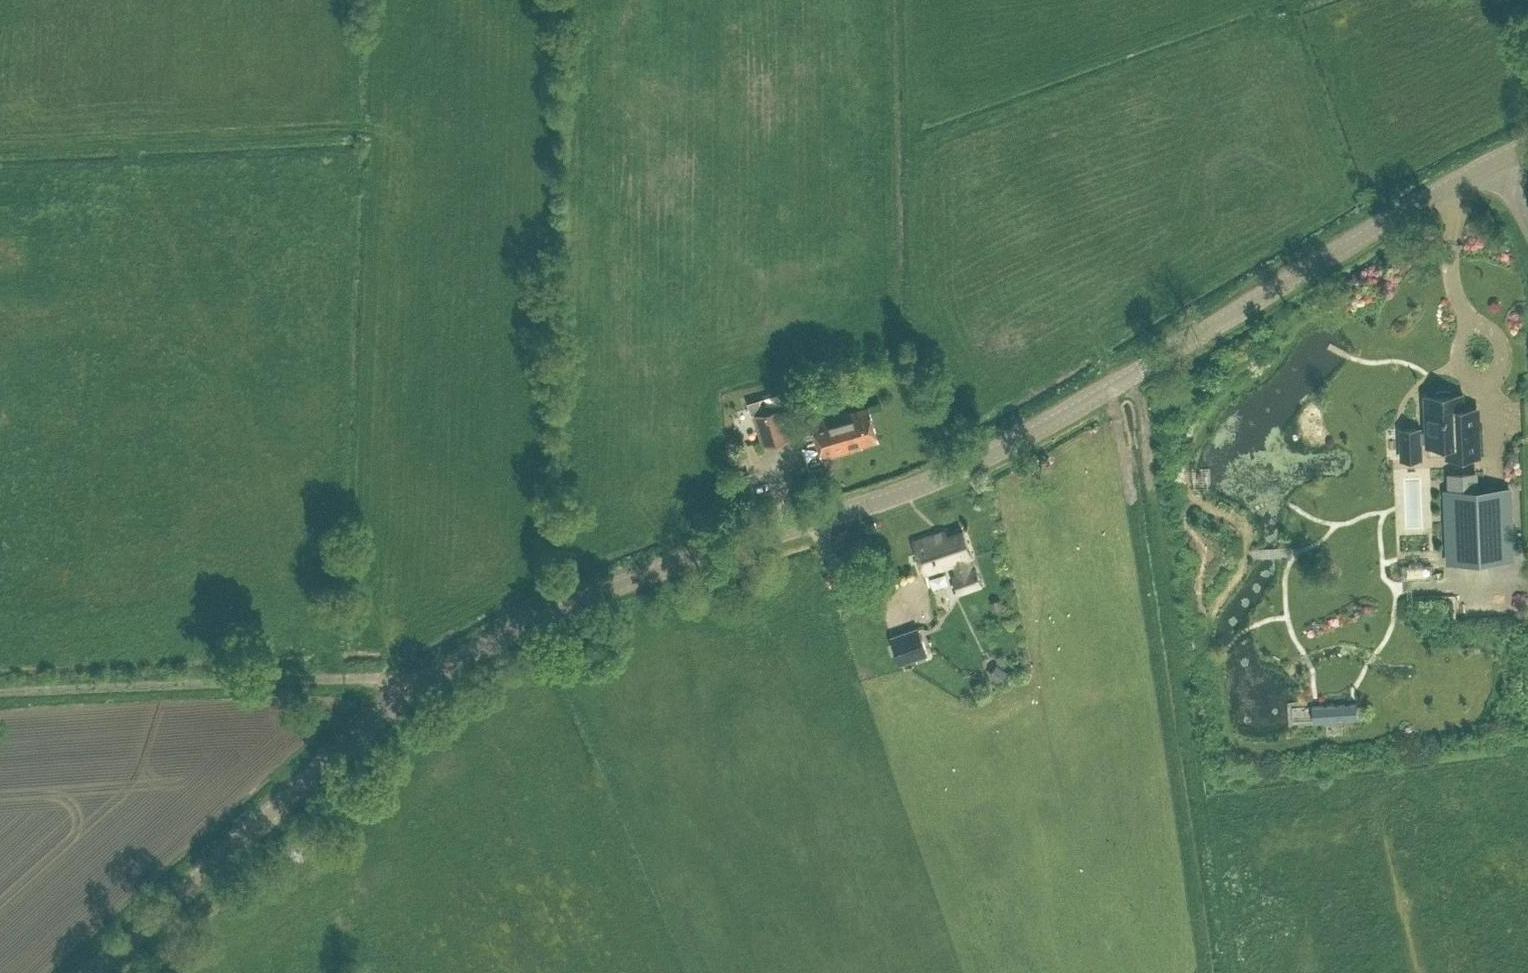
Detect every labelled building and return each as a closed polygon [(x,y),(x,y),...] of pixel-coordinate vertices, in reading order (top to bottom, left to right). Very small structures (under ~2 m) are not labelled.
[(831,397),(844,392),(839,379),(826,384),(831,397)] [(1428,428),(1422,429),(1421,425),(1399,426),(1400,459),(1423,459),(1422,440),(1429,440),(1429,444),(1457,443),(1458,456),(1480,455),(1479,424),(1464,425),(1463,392),(1453,392),(1453,390),(1450,389),(1446,389),(1443,389),(1440,389),(1437,390),(1437,393),(1427,393),(1428,428)] [(796,434),(787,403),(754,412),(762,443),(796,434)] [(878,438),(868,405),(848,411),(848,410),(812,421),(822,456),(863,444),(862,443),(878,438)] [(1491,486),(1491,470),(1463,471),(1463,487),(1443,488),(1446,562),(1515,559),(1512,486),(1491,486)] [(948,533),(946,527),(913,538),(924,570),(955,560),(958,573),(953,575),(958,591),(983,583),(978,568),(972,570),(968,556),(972,554),(964,528),(948,533)] [(1405,564),(1404,575),(1434,578),(1435,567),(1405,564)] [(927,653),(920,630),(892,640),(900,663),(927,653)]
